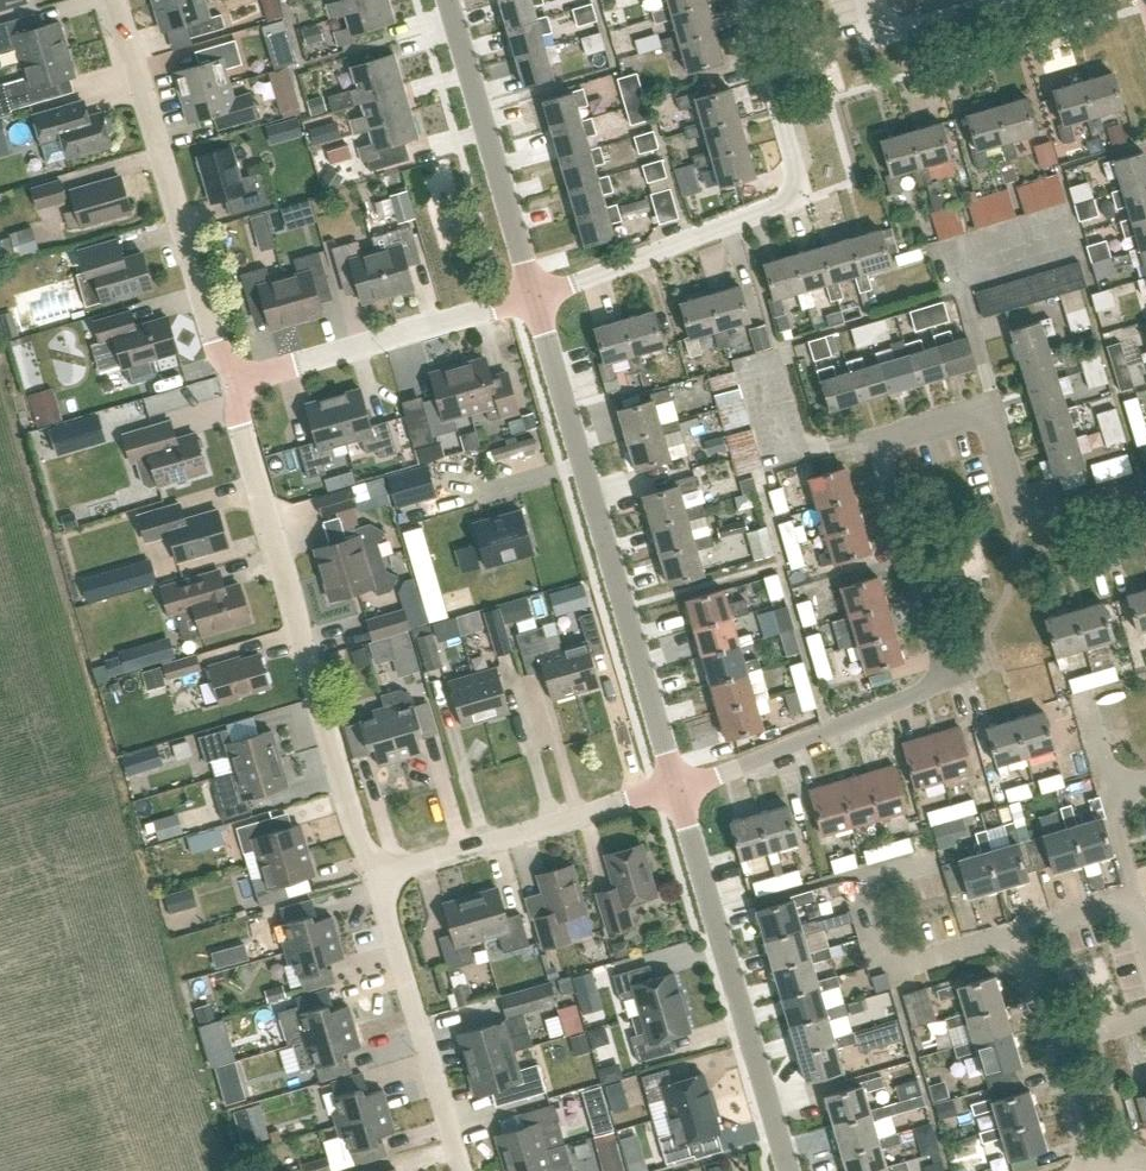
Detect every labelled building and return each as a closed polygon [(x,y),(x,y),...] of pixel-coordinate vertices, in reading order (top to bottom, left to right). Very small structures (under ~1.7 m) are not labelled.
[(28,3),(27,0),(0,0),(0,12),(28,3)] [(163,32),(187,25),(191,38),(226,28),(221,14),(209,18),(204,0),(177,0),(155,6),(163,32)] [(327,4),(331,19),(346,15),(343,6),(365,0),(340,0),(327,4)] [(394,22),(388,0),(365,0),(343,6),(346,15),(349,27),(335,31),(339,46),(355,42),(353,34),(394,22)] [(507,28),(536,20),(536,18),(532,6),(544,2),(543,0),(498,0),(507,28)] [(606,11),(613,9),(616,2),(616,0),(603,0),(606,11)] [(704,0),(666,0),(668,7),(670,14),(706,4),(704,0)] [(279,3),(265,7),(269,21),(283,16),(279,3)] [(578,26),(596,20),(591,3),(572,9),(578,26)] [(656,24),(671,19),(676,35),(678,43),(714,33),(706,4),(670,14),(668,7),(652,11),(656,24)] [(536,20),(507,28),(515,57),(545,48),(544,47),(541,34),(552,31),(547,15),(536,18),(536,20)] [(17,48),(21,63),(67,49),(59,21),(30,30),(26,16),(0,24),(0,52),(17,48)] [(722,28),(727,57),(756,51),(751,23),(722,28)] [(315,27),(303,31),(307,44),(319,40),(315,27)] [(586,55),(605,49),(600,32),(581,38),(586,55)] [(658,33),(635,40),(639,53),(662,46),(660,40),(658,33)] [(687,73),(723,63),(714,33),(678,43),(676,35),(660,40),(662,46),(664,52),(680,48),(687,73)] [(199,65),(175,72),(182,98),(228,84),(224,70),(242,64),(235,40),(195,52),(199,65)] [(561,60),(556,44),(544,47),(545,48),(515,57),(523,87),(553,78),(549,64),(561,60)] [(46,85),(75,77),(67,49),(21,63),(25,78),(3,84),(11,110),(50,99),(46,85)] [(268,56),(271,69),(294,63),(291,50),(268,56)] [(357,88),(342,92),(328,96),(333,111),(361,103),(359,94),(402,82),(394,54),(351,66),(357,88)] [(311,84),(334,71),(329,61),(306,74),(311,84)] [(266,73),(272,94),(295,87),(289,66),(266,73)] [(637,73),(618,79),(625,102),(643,96),(637,73)] [(1122,108),(1112,73),(1082,82),(1092,117),(1087,118),(1092,135),(1104,132),(1099,115),(1122,108)] [(355,134),(369,130),(367,122),(410,109),(402,82),(359,94),(361,103),(365,115),(350,119),(355,134)] [(1062,124),(1057,126),(1062,144),(1074,141),(1069,124),(1087,118),(1092,117),(1082,82),(1052,90),(1062,124)] [(182,98),(190,123),(213,116),(217,129),(258,117),(251,93),(233,98),(228,84),(182,98)] [(572,90),(572,92),(543,101),(551,130),(581,122),(580,120),(577,108),(588,104),(583,88),(572,90)] [(738,118),(730,88),(696,98),(694,93),(676,98),(679,110),(696,105),(701,122),(703,129),(738,118)] [(631,125),(650,119),(643,96),(625,102),(631,125)] [(320,98),(308,101),(312,114),(323,110),(320,98)] [(1007,142),(1002,143),(1007,160),(1012,159),(1018,157),(1013,140),(1037,133),(1027,98),(996,107),(1007,142)] [(102,113),(88,117),(83,101),(67,106),(33,116),(41,143),(47,164),(67,158),(111,145),(108,136),(113,129),(111,119),(103,117),(102,113)] [(976,149),(971,151),(976,169),(988,166),(983,149),(1002,143),(1007,142),(996,107),(966,115),(976,149)] [(367,161),(370,171),(410,160),(404,141),(418,137),(410,109),(367,122),(369,130),(373,142),(358,147),(363,162),(367,161)] [(282,121),(287,137),(300,134),(295,117),(282,121)] [(589,151),(588,149),(585,136),(597,133),(592,117),(580,120),(581,122),(551,130),(559,159),(589,151)] [(688,139),(704,134),(709,150),(711,157),(747,147),(738,118),(703,129),(701,122),(685,126),(688,139)] [(337,122),(311,130),(315,145),(341,137),(337,122)] [(951,158),(941,123),(911,132),(926,184),(934,211),(945,208),(947,207),(939,180),(932,182),(927,165),(951,158)] [(1122,128),(1109,132),(1113,147),(1127,143),(1122,128)] [(639,153),(658,148),(654,131),(635,136),(639,153)] [(921,186),(926,184),(911,132),(881,140),(891,174),(886,176),(891,194),(903,191),(898,174),(916,169),(921,186)] [(1091,139),(1088,145),(1091,154),(1103,151),(1098,137),(1091,139)] [(348,146),(327,152),(331,164),(352,158),(348,146)] [(597,179),(597,178),(593,166),(605,162),(600,146),(588,149),(589,151),(559,159),(568,188),(597,179)] [(719,187),(755,177),(747,147),(711,157),(709,150),(693,155),(696,168),(713,163),(719,187)] [(269,203),(260,173),(240,179),(230,148),(198,157),(212,202),(226,198),(230,214),(269,203)] [(1053,148),(1036,153),(1041,168),(1058,163),(1053,148)] [(1103,162),(1108,179),(1118,176),(1121,188),(1122,191),(1145,184),(1145,162),(1143,152),(1116,160),(1116,157),(1103,162)] [(1007,160),(998,163),(1003,183),(1018,179),(1012,159),(1007,160)] [(643,165),(648,182),(667,177),(662,160),(643,165)] [(693,163),(676,168),(684,196),(701,191),(693,163)] [(319,183),(332,192),(339,181),(326,173),(319,183)] [(1067,200),(1058,173),(1043,178),(1051,205),(1067,200)] [(605,207),(602,195),(614,191),(609,174),(597,178),(597,179),(568,188),(576,217),(606,208),(605,207)] [(130,212),(120,177),(71,191),(81,226),(130,212)] [(1038,210),(1051,205),(1043,178),(1030,182),(1038,210)] [(30,189),(36,210),(67,202),(61,180),(30,189)] [(1089,181),(1070,186),(1075,203),(1094,198),(1089,181)] [(1016,187),(1024,214),(1038,210),(1030,182),(1016,187)] [(1121,188),(1112,191),(1117,208),(1126,205),(1130,217),(1131,220),(1145,216),(1145,184),(1122,191),(1121,188)] [(660,223),(679,218),(670,188),(651,194),(660,223)] [(1003,220),(1017,216),(1008,188),(994,192),(1003,220)] [(390,197),(398,223),(416,218),(408,191),(390,197)] [(989,225),(1003,220),(994,192),(981,197),(989,225)] [(967,201),(976,229),(989,225),(981,197),(967,201)] [(626,217),(652,210),(649,198),(623,205),(626,217)] [(1079,220),(1099,214),(1094,198),(1075,203),(1079,220)] [(310,199),(298,203),(305,224),(316,221),(310,199)] [(576,217),(585,247),(614,238),(610,224),(622,220),(617,203),(605,207),(606,208),(576,217)] [(960,203),(947,207),(945,208),(953,235),(968,231),(960,203)] [(934,211),(931,212),(939,240),(953,235),(945,208),(934,211)] [(253,235),(266,231),(262,214),(248,218),(253,235)] [(1130,217),(1120,221),(1125,237),(1135,235),(1139,246),(1140,249),(1145,247),(1145,216),(1131,220),(1130,217)] [(376,252),(388,296),(414,289),(405,257),(419,254),(411,226),(385,233),(371,237),(376,252)] [(861,292),(866,290),(873,288),(867,272),(891,265),(880,230),(850,238),(861,274),(855,276),(861,292)] [(832,300),(837,298),(844,296),(839,280),(855,276),(861,274),(850,238),(822,247),(832,282),(827,284),(832,300)] [(40,239),(18,243),(20,254),(42,250),(40,239)] [(1106,239),(1087,246),(1092,262),(1111,256),(1106,239)] [(143,253),(122,259),(117,240),(110,242),(78,251),(85,272),(93,269),(102,303),(153,288),(143,253)] [(376,252),(362,256),(358,241),(332,248),(340,276),(353,272),(362,303),(388,296),(376,252)] [(1139,246),(1129,250),(1134,266),(1144,263),(1145,270),(1145,247),(1140,249),(1139,246)] [(803,309),(808,307),(815,305),(810,289),(827,284),(832,282),(822,247),(793,255),(804,291),(798,292),(803,309)] [(297,322),(322,315),(313,283),(327,279),(319,252),(294,259),(298,274),(284,278),(297,322)] [(763,264),(773,297),(768,298),(774,317),(775,317),(786,313),(781,297),(798,292),(804,291),(793,255),(763,264)] [(1097,278),(1116,272),(1111,256),(1092,262),(1097,278)] [(1073,292),(1087,288),(1079,262),(1066,266),(1073,292)] [(225,284),(228,284),(233,282),(229,266),(223,267),(221,268),(225,284)] [(1053,270),(1060,296),(1073,292),(1066,266),(1053,270)] [(262,298),(271,329),(297,322),(284,278),(270,282),(266,267),(241,274),(248,302),(262,298)] [(1040,274),(1048,300),(1060,296),(1053,270),(1040,274)] [(1027,278),(1035,303),(1048,300),(1040,274),(1027,278)] [(1137,279),(1142,296),(1145,295),(1145,276),(1137,279)] [(1014,282),(1022,307),(1035,303),(1027,278),(1014,282)] [(1001,285),(1009,311),(1022,307),(1014,282),(1001,285)] [(989,289),(996,315),(1009,311),(1001,285),(989,289)] [(750,322),(740,286),(710,295),(720,331),(714,332),(719,348),(732,344),(727,328),(750,322)] [(1096,311),(1115,305),(1111,288),(1092,293),(1096,311)] [(975,293),(983,318),(983,319),(996,315),(989,289),(975,293)] [(696,337),(714,332),(720,331),(710,295),(680,304),(689,338),(684,339),(690,358),(701,355),(696,337)] [(949,319),(944,300),(926,306),(931,325),(949,319)] [(916,329),(931,325),(926,306),(910,311),(916,329)] [(1066,312),(1071,329),(1091,323),(1086,306),(1066,312)] [(4,311),(6,330),(31,327),(29,308),(4,311)] [(841,309),(827,313),(830,325),(844,321),(842,311),(841,309)] [(178,352),(167,317),(135,327),(130,311),(94,322),(100,342),(114,338),(123,368),(124,368),(128,381),(133,384),(154,377),(157,373),(153,359),(178,352)] [(654,311),(625,319),(624,320),(635,355),(628,357),(633,373),(645,370),(641,353),(665,347),(654,311)] [(786,313),(775,317),(779,332),(790,329),(786,313)] [(885,318),(867,323),(872,342),(891,337),(885,318)] [(1052,318),(1040,321),(1010,330),(1020,360),(1049,351),(1048,349),(1044,336),(1056,333),(1052,318)] [(624,320),(595,328),(604,361),(599,363),(604,382),(616,378),(612,362),(628,357),(635,355),(624,320)] [(857,347),(872,342),(867,323),(852,328),(857,347)] [(770,349),(764,325),(750,329),(756,352),(770,349)] [(950,332),(934,337),(936,347),(937,347),(946,376),(976,367),(968,337),(953,342),(950,332)] [(826,335),(809,340),(815,359),(832,354),(826,335)] [(908,355),(917,385),(946,376),(937,347),(936,347),(923,351),(920,341),(904,346),(907,356),(908,355)] [(1121,341),(1108,345),(1114,368),(1128,363),(1121,341)] [(1060,345),(1048,349),(1049,351),(1020,360),(1029,389),(1058,380),(1057,378),(1053,365),(1065,362),(1060,345)] [(1098,348),(1079,354),(1084,371),(1103,366),(1098,348)] [(878,364),(879,364),(888,394),(917,385),(908,355),(907,356),(894,360),(891,350),(875,355),(878,364)] [(471,412),(486,408),(489,421),(518,413),(508,378),(492,383),(486,358),(458,366),(471,412)] [(848,373),(850,373),(859,402),(888,394),(879,364),(878,364),(864,369),(861,359),(845,364),(848,373)] [(1121,391),(1136,386),(1128,363),(1114,368),(1121,391)] [(458,430),(454,417),(471,412),(458,366),(430,374),(437,398),(423,402),(433,437),(458,430)] [(1089,388),(1108,382),(1103,366),(1084,371),(1089,388)] [(859,402),(850,373),(848,373),(836,377),(833,367),(817,372),(829,412),(859,402)] [(713,391),(740,383),(736,370),(710,377),(713,391)] [(1069,375),(1057,378),(1058,380),(1029,389),(1038,419),(1067,410),(1066,407),(1062,394),(1073,391),(1069,375)] [(617,378),(616,378),(604,382),(607,391),(620,387),(617,378)] [(346,443),(361,438),(366,453),(377,450),(380,458),(397,453),(388,421),(371,426),(360,389),(333,397),(346,443)] [(652,401),(618,411),(627,441),(662,431),(659,422),(655,407),(672,402),(669,391),(650,396),(652,401)] [(743,396),(717,404),(721,417),(747,410),(743,396)] [(1138,396),(1124,400),(1131,423),(1145,418),(1138,396)] [(335,462),(331,447),(346,443),(333,397),(306,405),(316,442),(299,447),(308,479),(326,474),(324,465),(335,462)] [(1078,404),(1066,407),(1067,410),(1038,419),(1047,448),(1076,439),(1075,436),(1071,424),(1083,420),(1078,404)] [(57,405),(34,412),(38,427),(62,420),(57,405)] [(1116,407),(1097,413),(1102,430),(1121,424),(1116,407)] [(724,430),(751,423),(747,410),(721,417),(724,430)] [(533,413),(523,416),(527,430),(537,427),(533,413)] [(105,439),(98,416),(65,426),(72,449),(105,439)] [(670,461),(663,435),(682,429),(679,422),(678,417),(659,422),(662,431),(627,441),(635,471),(670,461)] [(1145,443),(1145,422),(1145,418),(1131,423),(1138,446),(1145,443)] [(195,433),(175,439),(170,421),(156,425),(123,435),(132,463),(150,457),(152,465),(144,468),(140,474),(143,484),(149,487),(158,485),(159,486),(179,480),(180,481),(181,480),(186,479),(187,479),(187,478),(206,472),(199,449),(200,449),(198,441),(197,442),(195,433)] [(1107,447),(1126,441),(1121,424),(1102,430),(1107,447)] [(756,441),(752,428),(726,435),(730,448),(756,441)] [(1047,448),(1056,478),(1085,469),(1080,452),(1092,449),(1087,433),(1075,436),(1076,439),(1047,448)] [(536,436),(491,449),(494,461),(539,448),(536,436)] [(723,437),(706,442),(709,452),(726,447),(723,437)] [(756,441),(730,448),(734,461),(760,454),(756,441)] [(414,451),(418,464),(437,458),(433,446),(414,451)] [(737,475),(763,467),(760,454),(734,461),(737,475)] [(1123,475),(1138,471),(1134,456),(1119,460),(1123,475)] [(428,465),(386,477),(396,508),(437,496),(428,465)] [(844,468),(807,479),(816,507),(853,496),(844,468)] [(352,471),(326,479),(329,490),(356,481),(352,471)] [(677,486),(643,496),(651,526),(686,516),(684,509),(680,492),(697,487),(694,476),(675,481),(677,486)] [(383,477),(366,483),(370,497),(388,492),(383,477)] [(754,477),(740,480),(744,493),(757,489),(754,477)] [(352,487),(316,498),(321,516),(358,505),(352,487)] [(783,487),(769,491),(776,514),(790,510),(783,487)] [(861,524),(853,496),(816,507),(824,535),(861,524)] [(121,502),(79,509),(81,521),(123,514),(121,502)] [(686,516),(651,526),(660,555),(695,545),(693,537),(688,521),(706,516),(703,503),(684,509),(686,516)] [(228,547),(218,510),(184,520),(180,504),(139,516),(146,541),(170,534),(178,561),(228,547)] [(534,552),(522,511),(473,525),(485,565),(534,552)] [(62,517),(65,527),(77,523),(74,514),(62,517)] [(330,545),(315,549),(323,575),(382,557),(378,543),(385,531),(370,523),(356,528),(359,536),(346,540),(339,517),(323,522),(330,545)] [(717,527),(720,538),(748,530),(746,520),(717,527)] [(779,524),(785,546),(798,543),(792,520),(779,524)] [(833,563),(870,552),(861,524),(824,535),(833,563)] [(776,554),(768,526),(747,532),(755,561),(776,554)] [(715,545),(711,532),(693,537),(695,545),(660,555),(668,585),(703,575),(696,549),(715,545)] [(805,566),(798,543),(785,546),(792,570),(805,566)] [(323,575),(330,600),(374,587),(377,595),(391,591),(398,577),(387,570),(382,557),(323,575)] [(136,563),(78,580),(85,604),(143,587),(136,563)] [(239,584),(224,589),(219,571),(192,579),(162,587),(171,617),(195,610),(202,635),(250,621),(239,584)] [(778,573),(764,577),(771,600),(785,596),(778,573)] [(877,576),(840,587),(848,616),(886,605),(877,576)] [(582,585),(550,595),(556,616),(589,606),(582,585)] [(723,589),(686,600),(694,628),(731,618),(731,617),(742,614),(739,604),(728,607),(723,589)] [(1127,594),(1138,631),(1142,645),(1145,644),(1145,589),(1127,594)] [(443,600),(423,606),(428,622),(448,616),(443,600)] [(519,600),(502,605),(507,623),(524,618),(519,600)] [(810,600),(797,604),(803,626),(817,623),(810,600)] [(1085,647),(1114,639),(1103,601),(1074,610),(1085,647)] [(774,609),(781,633),(794,629),(787,605),(774,609)] [(857,643),(894,632),(886,605),(848,616),(857,643)] [(497,654),(511,650),(500,609),(485,613),(497,654)] [(774,609),(758,614),(765,637),(781,633),(774,609)] [(409,628),(404,610),(367,621),(373,639),(409,628)] [(1069,667),(1065,653),(1085,647),(1074,610),(1046,618),(1057,655),(1061,669),(1069,667)] [(578,617),(586,641),(562,648),(575,693),(599,686),(591,656),(605,652),(593,612),(578,617)] [(731,618),(694,628),(702,656),(739,645),(752,641),(749,631),(736,635),(731,618)] [(562,648),(550,652),(542,627),(516,635),(528,675),(542,670),(551,701),(575,693),(562,648)] [(801,652),(794,629),(781,633),(787,656),(801,652)] [(820,632),(806,636),(813,659),(827,655),(820,632)] [(857,643),(865,672),(902,661),(894,632),(857,643)] [(406,633),(367,644),(373,665),(412,654),(406,633)] [(427,670),(442,666),(433,634),(418,638),(427,670)] [(125,672),(158,662),(152,642),(119,651),(125,672)] [(739,645),(702,656),(710,683),(747,672),(760,668),(757,659),(744,663),(739,645)] [(367,647),(352,651),(355,664),(370,659),(367,647)] [(269,687),(260,654),(228,664),(228,661),(209,667),(220,704),(239,699),(238,696),(269,687)] [(118,655),(103,659),(108,674),(122,669),(118,655)] [(200,670),(196,655),(164,664),(168,679),(200,670)] [(819,682),(833,678),(827,655),(813,659),(819,682)] [(804,661),(790,665),(796,687),(810,683),(804,661)] [(1097,686),(1121,679),(1117,665),(1093,672),(1097,686)] [(510,712),(497,667),(473,674),(486,719),(510,712)] [(160,668),(143,673),(147,687),(164,682),(160,668)] [(747,672),(710,683),(718,710),(755,699),(769,695),(767,689),(753,693),(747,672)] [(1075,692),(1097,686),(1093,672),(1071,679),(1075,692)] [(473,674),(449,681),(462,726),(486,719),(473,674)] [(817,707),(817,706),(810,683),(796,687),(803,711),(817,707)] [(382,694),(380,694),(384,708),(400,759),(421,753),(416,734),(420,732),(422,738),(436,734),(427,702),(414,706),(411,695),(400,690),(382,695),(382,694)] [(726,739),(763,728),(755,699),(718,710),(726,739)] [(373,746),(379,765),(400,759),(384,708),(373,711),(375,717),(346,725),(355,757),(370,753),(369,748),(373,746)] [(1025,757),(1054,749),(1044,712),(1015,720),(1025,757)] [(1009,776),(1005,763),(1025,757),(1015,720),(986,728),(997,765),(1000,779),(1009,776)] [(1119,741),(1142,734),(1138,723),(1115,730),(1119,741)] [(973,772),(960,727),(931,735),(944,780),(973,772)] [(206,763),(229,756),(234,772),(280,758),(272,730),(231,742),(227,729),(199,737),(206,763)] [(905,751),(915,788),(944,780),(931,735),(916,739),(919,747),(905,751)] [(170,744),(174,758),(190,754),(185,740),(170,744)] [(126,774),(143,770),(137,750),(121,755),(126,774)] [(248,798),(288,786),(280,758),(234,772),(239,787),(215,794),(223,819),(252,811),(248,798)] [(907,811),(894,766),(866,774),(879,819),(907,811)] [(1042,793),(1065,786),(1062,771),(1038,778),(1042,793)] [(862,836),(859,825),(879,819),(866,774),(838,782),(851,827),(854,838),(862,836)] [(838,782),(824,786),(826,794),(812,799),(822,835),(851,827),(838,782)] [(1009,802),(1033,796),(1029,782),(1005,789),(1009,802)] [(993,784),(979,787),(984,808),(998,805),(993,784)] [(1082,863),(1112,854),(1101,818),(1104,817),(1098,797),(1087,800),(1094,820),(1076,825),(1072,827),(1082,863)] [(955,818),(978,812),(974,798),(951,804),(955,818)] [(1027,823),(1025,800),(1015,801),(1017,823),(1027,823)] [(928,811),(932,825),(955,818),(951,804),(928,811)] [(1082,863),(1072,827),(1076,825),(1070,805),(1059,808),(1065,828),(1042,835),(1042,836),(1030,840),(1038,869),(1051,865),(1053,872),(1082,863)] [(798,842),(788,806),(759,814),(770,851),(773,864),(782,861),(778,848),(798,842)] [(759,814),(730,822),(741,859),(740,859),(744,872),(753,870),(749,857),(770,851),(759,814)] [(172,816),(155,821),(160,840),(177,835),(172,816)] [(307,850),(299,824),(269,833),(265,819),(236,828),(241,842),(245,853),(256,849),(260,863),(307,850)] [(935,826),(941,849),(958,844),(956,835),(969,832),(965,819),(953,822),(952,821),(935,826)] [(991,850),(987,852),(998,888),(1028,879),(1026,872),(1038,869),(1030,840),(1021,842),(1015,822),(1003,825),(1009,845),(991,850)] [(967,890),(969,897),(998,888),(987,852),(991,850),(985,830),(975,833),(981,854),(958,860),(941,865),(950,895),(967,890)] [(192,854),(206,850),(201,835),(188,840),(192,854)] [(914,850),(910,836),(887,843),(891,857),(914,850)] [(868,864),(891,857),(887,843),(864,849),(868,864)] [(656,895),(641,845),(606,855),(616,888),(597,894),(609,932),(632,925),(626,904),(656,895)] [(284,884),(314,875),(307,850),(260,863),(264,876),(252,880),(260,906),(289,897),(284,884)] [(803,857),(808,874),(823,870),(818,852),(803,857)] [(835,873),(858,866),(855,852),(830,859),(835,873)] [(586,911),(573,865),(537,875),(549,914),(535,918),(543,949),(570,941),(563,918),(586,911)] [(781,889),(803,882),(800,869),(777,875),(781,889)] [(754,881),(757,896),(781,889),(777,875),(754,881)] [(891,944),(921,945),(922,886),(892,886),(891,944)] [(483,939),(498,934),(504,953),(530,945),(520,913),(506,918),(497,887),(470,895),(483,939)] [(800,924),(795,907),(815,901),(812,890),(790,896),(791,900),(756,910),(765,939),(801,929),(800,924)] [(179,892),(166,896),(170,913),(183,909),(179,892)] [(470,895),(444,903),(453,933),(439,937),(448,969),(474,962),(468,943),(483,939),(470,895)] [(283,940),(286,952),(338,937),(331,916),(312,921),(311,917),(317,915),(312,901),(280,910),(284,923),(274,926),(279,941),(283,940)] [(846,911),(820,919),(823,929),(849,921),(846,911)] [(800,924),(801,929),(765,939),(773,968),(810,957),(808,953),(803,935),(823,929),(820,919),(800,924)] [(325,964),(344,958),(338,937),(286,952),(290,964),(296,962),(304,991),(336,981),(332,967),(326,969),(325,964)] [(623,942),(612,945),(616,958),(631,953),(629,945),(623,942)] [(245,944),(228,948),(232,963),(248,959),(245,944)] [(841,944),(829,947),(831,957),(844,953),(841,944)] [(817,981),(811,963),(831,957),(829,947),(808,953),(810,957),(773,968),(781,996),(818,985),(817,981)] [(555,967),(546,970),(548,977),(557,975),(555,967)] [(636,996),(640,1009),(641,1014),(685,1001),(681,989),(678,989),(673,972),(644,981),(640,967),(613,975),(620,1001),(636,996)] [(575,976),(582,1000),(600,995),(593,971),(575,976)] [(875,993),(890,989),(886,974),(870,978),(875,993)] [(825,1009),(820,992),(840,986),(837,975),(817,981),(818,985),(781,996),(790,1024),(826,1013),(825,1009)] [(939,1001),(959,995),(965,1013),(966,1016),(1002,1005),(994,976),(958,987),(957,984),(956,984),(956,985),(936,991),(939,1001)] [(571,977),(559,980),(563,995),(575,991),(571,977)] [(271,1001),(289,996),(285,984),(267,989),(271,1001)] [(513,1052),(534,1046),(524,1012),(556,1003),(550,984),(502,998),(508,1017),(504,1021),(459,1035),(467,1064),(513,1051),(513,1052)] [(469,986),(455,991),(459,1005),(473,1001),(469,986)] [(905,993),(914,1026),(938,1019),(929,986),(905,993)] [(299,1007),(280,1013),(289,1044),(294,1043),(294,1044),(354,1026),(348,1005),(328,1011),(327,1006),(333,1004),(329,990),(297,999),(299,1007)] [(686,1014),(689,1013),(685,1001),(641,1014),(646,1032),(631,1036),(638,1062),(665,1054),(661,1040),(691,1032),(686,1014)] [(574,1002),(556,1007),(564,1034),(581,1028),(574,1002)] [(861,1002),(848,1006),(851,1016),(864,1012),(861,1002)] [(835,1042),(833,1038),(828,1020),(848,1014),(845,1003),(825,1009),(826,1013),(790,1024),(798,1052),(835,1042)] [(948,1030),(968,1024),(973,1041),(974,1044),(1011,1033),(1002,1005),(966,1016),(965,1013),(945,1019),(948,1030)] [(210,1008),(198,1012),(201,1023),(213,1020),(210,1008)] [(223,1020),(200,1027),(206,1047),(229,1040),(223,1020)] [(903,1040),(898,1022),(876,1028),(881,1046),(903,1040)] [(354,1026),(294,1044),(301,1070),(316,1066),(321,1080),(352,1071),(348,1056),(342,1058),(341,1053),(360,1048),(354,1026)] [(615,1028),(597,1032),(602,1056),(620,1052),(615,1028)] [(836,1048),(856,1042),(853,1032),(833,1038),(835,1042),(798,1052),(806,1081),(843,1071),(836,1048)] [(585,1033),(570,1037),(575,1055),(590,1051),(585,1033)] [(956,1058),(976,1052),(988,1089),(1018,1080),(1014,1067),(1021,1065),(1011,1033),(974,1044),(973,1041),(953,1047),(956,1058)] [(539,1064),(518,1070),(513,1052),(513,1051),(467,1064),(476,1094),(503,1086),(507,1103),(547,1092),(539,1064)] [(912,1064),(898,1068),(902,1081),(916,1077),(912,1064)] [(614,1066),(600,1070),(604,1084),(622,1079),(620,1069),(614,1066)] [(649,1103),(666,1098),(670,1115),(715,1102),(711,1090),(708,1090),(703,1073),(673,1082),(669,1068),(641,1076),(649,1103)] [(338,1112),(333,1113),(337,1125),(388,1110),(381,1089),(362,1095),(360,1090),(366,1088),(361,1073),(330,1083),(338,1112)] [(861,1086),(826,1096),(834,1125),(871,1114),(869,1109),(864,1092),(884,1086),(881,1075),(860,1081),(861,1086)] [(994,1110),(999,1127),(1000,1131),(1037,1120),(1028,1091),(1021,1093),(1018,1080),(988,1089),(991,1099),(970,1105),(974,1116),(994,1110)] [(619,1081),(604,1085),(608,1099),(623,1094),(619,1081)] [(940,1083),(930,1086),(935,1100),(949,1095),(946,1086),(940,1083)] [(605,1101),(601,1087),(583,1092),(587,1106),(605,1101)] [(871,1114),(834,1125),(842,1153),(879,1143),(878,1137),(873,1120),(893,1114),(927,1104),(924,1093),(890,1104),(869,1109),(871,1114)] [(1137,1098),(1145,1127),(1145,1095),(1137,1098)] [(951,1100),(935,1105),(940,1120),(955,1115),(951,1100)] [(670,1115),(675,1132),(659,1136),(666,1163),(694,1155),(690,1141),(720,1132),(715,1115),(718,1114),(715,1102),(670,1115)] [(243,1145),(269,1137),(259,1104),(233,1112),(243,1145)] [(547,1150),(545,1145),(543,1135),(561,1130),(554,1104),(522,1113),(526,1127),(496,1136),(503,1163),(547,1150)] [(337,1125),(340,1137),(345,1136),(354,1165),(386,1155),(382,1141),(376,1142),(375,1137),(394,1131),(388,1110),(337,1125)] [(591,1119),(595,1134),(613,1128),(609,1114),(591,1119)] [(982,1144),(1002,1138),(1009,1160),(1033,1153),(1046,1150),(1037,1120),(1000,1131),(999,1127),(979,1133),(982,1144)] [(898,1132),(878,1137),(879,1143),(842,1153),(848,1170),(886,1170),(888,1170),(886,1166),(881,1148),(901,1142),(898,1132)] [(934,1137),(919,1142),(923,1154),(938,1150),(934,1137)] [(547,1150),(503,1163),(506,1170),(573,1170),(566,1144),(547,1150)] [(625,1157),(628,1170),(646,1170),(641,1152),(625,1157)] [(938,1152),(929,1155),(932,1162),(941,1159),(938,1152)] [(1009,1160),(1013,1170),(1024,1170),(1037,1167),(1033,1153),(1009,1160)] [(739,1158),(742,1170),(759,1170),(755,1154),(739,1158)] [(620,1156),(601,1161),(604,1170),(624,1170),(620,1156)] [(328,1157),(301,1165),(302,1170),(332,1170),(328,1157)] [(923,1165),(924,1170),(944,1170),(941,1160),(923,1165)] [(906,1161),(886,1166),(888,1170),(886,1170),(909,1170),(906,1161)]
